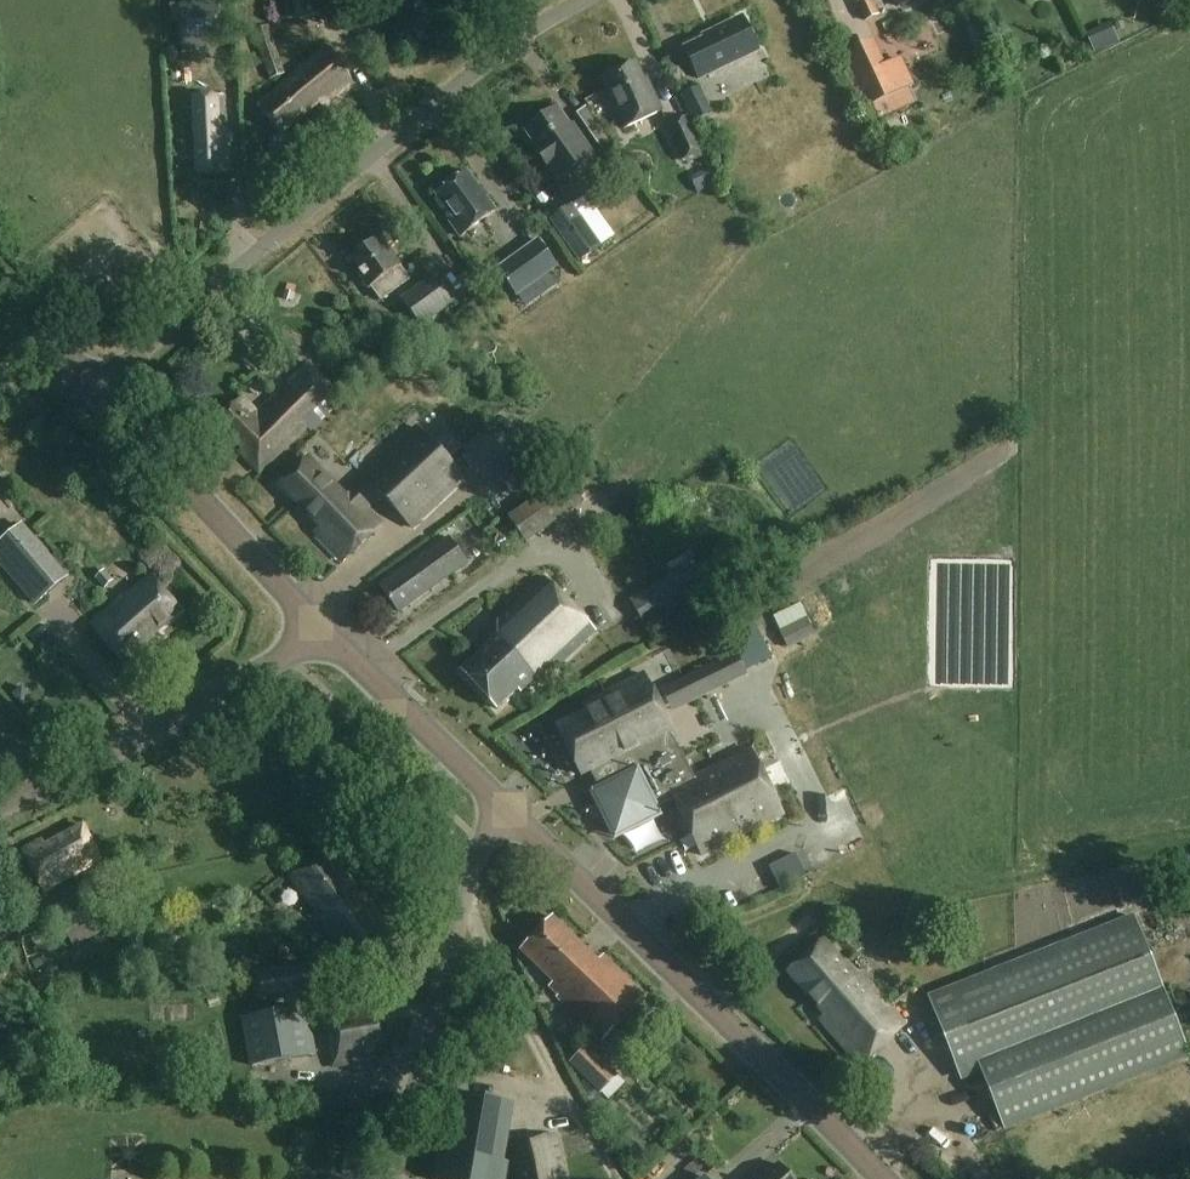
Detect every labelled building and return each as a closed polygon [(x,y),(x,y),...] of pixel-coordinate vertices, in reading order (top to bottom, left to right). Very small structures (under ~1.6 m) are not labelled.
[(340,0),(284,0),(285,20),(340,17),(340,0)] [(874,0),(867,0),(858,4),(866,22),(881,16),(874,0)] [(896,8),(913,0),(893,0),(896,8)] [(220,39),(219,16),(182,17),(182,40),(220,39)] [(744,21),(742,17),(704,36),(706,40),(685,49),(699,78),(758,50),(744,21)] [(286,75),(269,27),(254,32),(272,80),(286,75)] [(899,94),(875,40),(844,54),(868,108),(899,94)] [(347,74),(325,46),(299,68),(301,70),(258,106),(282,134),(319,103),(323,108),(352,83),(347,74)] [(650,93),(635,61),(600,78),(624,129),(661,111),(652,91),(650,93)] [(700,87),(683,96),(695,122),(713,114),(700,87)] [(225,129),(223,97),(194,99),(198,175),(230,173),(228,129),(225,129)] [(576,134),(557,107),(525,130),(534,143),(532,145),(551,172),(553,170),(559,179),(594,155),(579,133),(576,134)] [(612,144),(587,107),(578,114),(602,150),(612,144)] [(704,151),(689,117),(666,127),(681,161),(704,151)] [(496,211),(467,171),(436,194),(454,219),(450,222),(460,236),(496,211)] [(616,236),(588,196),(551,221),(580,262),(616,236)] [(411,280),(379,237),(348,260),(369,289),(371,288),(381,301),(411,280)] [(559,267),(539,239),(497,270),(517,298),(559,267)] [(453,304),(434,277),(401,301),(421,328),(453,304)] [(342,401),(308,366),(288,385),(295,392),(284,403),(276,395),(257,414),(242,398),(217,422),(243,449),(240,452),(260,473),(307,427),(311,431),(342,401)] [(431,443),(417,428),(345,497),(313,464),(308,459),(280,486),(320,528),(316,532),(343,561),(381,525),(362,506),(377,491),(412,528),(464,478),(461,474),(449,462),(462,449),(444,431),(431,443)] [(584,504),(566,479),(508,519),(526,544),(584,504)] [(495,520),(478,504),(457,527),(474,543),(495,520)] [(23,524),(0,545),(0,566),(36,606),(70,576),(23,524)] [(468,563),(449,538),(380,587),(399,613),(468,563)] [(702,565),(636,599),(650,626),(716,593),(702,565)] [(597,631),(545,576),(497,622),(497,637),(461,672),(497,710),(518,691),(520,694),(536,679),(541,684),(597,631)] [(181,612),(150,577),(128,596),(127,595),(91,626),(127,667),(155,643),(150,638),(181,612)] [(748,676),(736,652),(662,689),(674,713),(748,676)] [(594,794),(615,836),(657,815),(654,809),(672,799),(701,856),(783,814),(751,749),(694,778),(681,751),(680,752),(673,737),(676,736),(644,674),(605,694),(608,701),(556,727),(580,775),(589,771),(599,791),(594,794)] [(525,735),(541,773),(562,765),(546,726),(525,735)] [(100,858),(83,826),(45,846),(42,841),(23,851),(44,891),(92,866),(91,864),(100,858)] [(359,897),(323,852),(289,879),(317,913),(313,917),(355,969),(396,935),(362,894),(359,897)] [(516,862),(512,853),(497,860),(501,869),(516,862)] [(667,877),(680,869),(671,854),(658,861),(667,877)] [(75,947),(116,924),(94,885),(53,908),(75,947)] [(0,890),(0,920),(9,917),(0,890)] [(1134,916),(929,997),(963,1082),(983,1074),(1006,1132),(1189,1059),(1189,1056),(1134,916)] [(598,961),(553,918),(520,952),(553,983),(549,987),(558,996),(557,997),(603,1042),(645,997),(603,956),(598,961)] [(862,950),(847,933),(835,943),(851,960),(862,950)] [(861,984),(823,940),(787,972),(826,1016),(821,1020),(860,1066),(905,1026),(866,981),(861,984)] [(330,994),(326,964),(253,974),(257,1004),(330,994)] [(398,1009),(397,998),(323,1011),(333,1068),(348,1065),(347,1058),(388,1051),(381,1012),(398,1009)] [(318,1056),(309,1007),(233,1021),(242,1070),(318,1056)] [(620,1076),(589,1045),(570,1064),(600,1095),(620,1076)] [(449,1094),(435,1178),(504,1178),(507,1163),(501,1162),(511,1105),(449,1094)] [(554,1135),(504,1145),(511,1178),(563,1178),(554,1135)] [(778,1165),(762,1178),(791,1178),(778,1165)]
